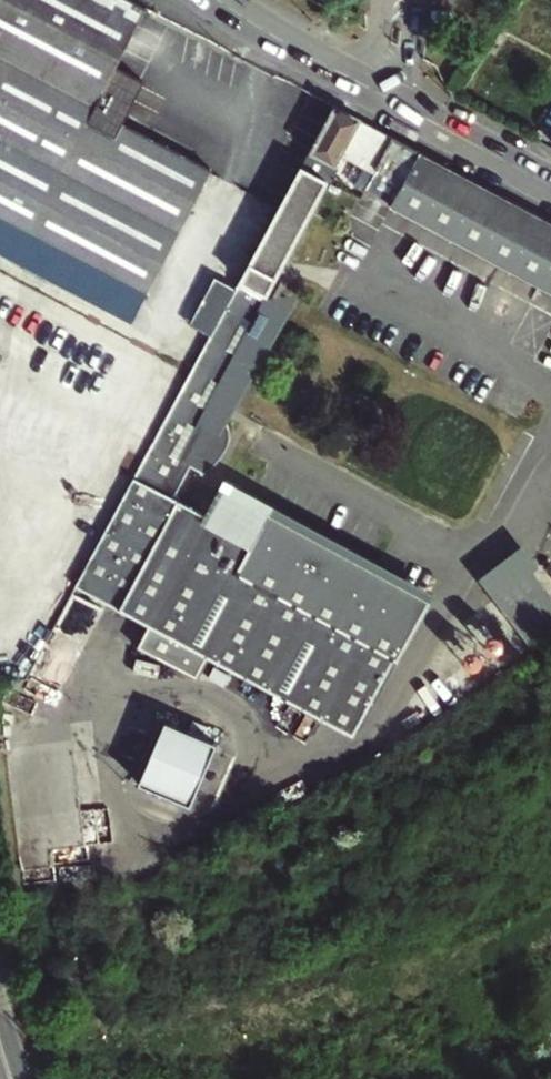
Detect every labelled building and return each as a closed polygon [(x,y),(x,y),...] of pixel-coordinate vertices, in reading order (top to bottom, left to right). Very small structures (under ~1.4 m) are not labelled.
[(126,0),(0,0),(0,219),(146,296),(212,171),(122,123),(144,81),(116,66),(146,11),(126,0)] [(79,583),(150,621),(138,644),(199,676),(211,654),(355,731),(429,593),(270,507),(254,537),(175,495),(192,464),(205,471),(213,467),(218,462),(226,451),(227,446),(229,437),(228,429),(226,423),(221,418),(216,414),(211,412),(202,411),(343,151),(376,169),(367,187),(393,201),(391,204),(550,290),(550,220),(334,105),(79,583)] [(499,583),(513,603),(550,577),(536,557),(499,583)] [(549,652),(550,651),(550,578),(550,577),(513,603),(549,652)] [(173,716),(147,779),(201,801),(227,738),(173,716)]
